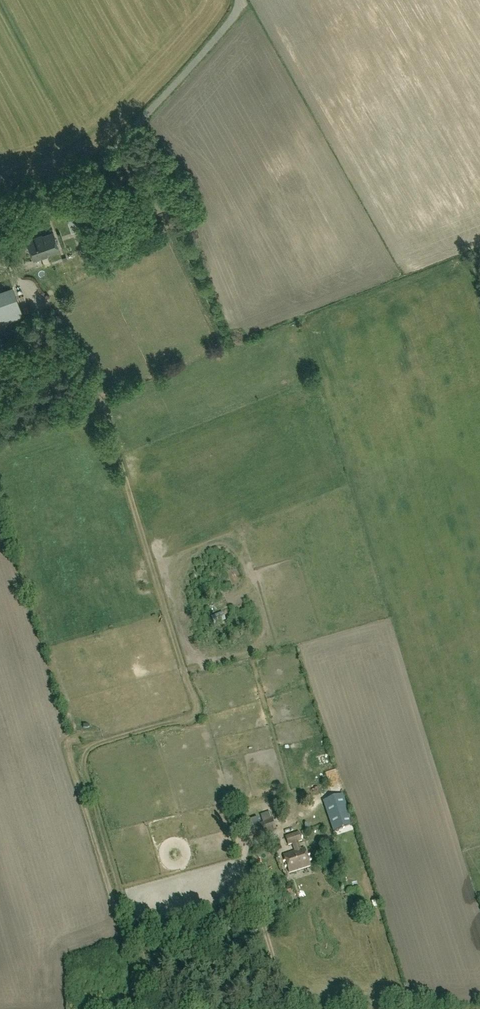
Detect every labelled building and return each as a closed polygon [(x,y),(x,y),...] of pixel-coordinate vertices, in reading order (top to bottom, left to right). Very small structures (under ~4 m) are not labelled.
[(82,217),(77,219),(81,228),(85,226),(82,217)] [(27,241),(33,260),(49,255),(48,254),(59,250),(53,233),(42,237),(42,236),(27,241)] [(22,315),(13,286),(0,291),(0,322),(22,315)] [(353,825),(343,797),(324,803),(333,832),(353,825)] [(274,829),(271,821),(245,830),(248,838),(274,829)] [(292,845),(294,852),(283,856),(289,874),(310,867),(305,849),(301,850),(298,843),(301,842),(298,834),(285,838),(288,846),(292,845)]
